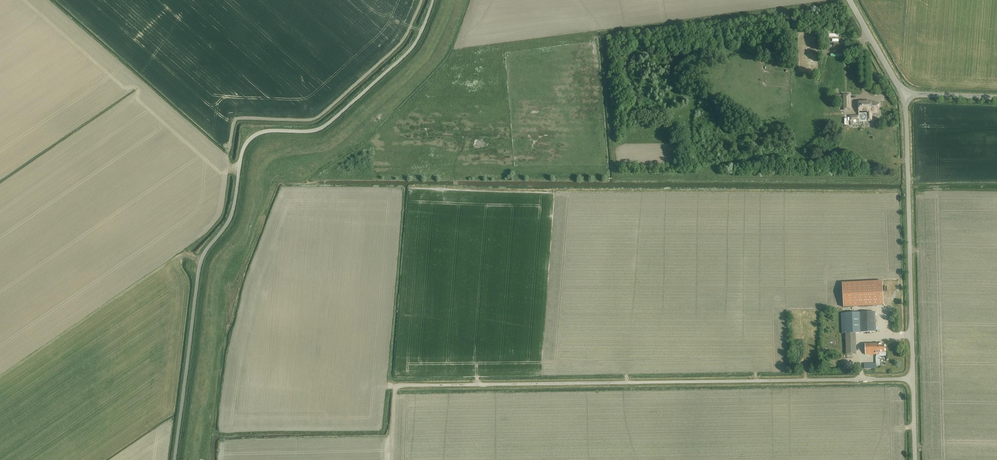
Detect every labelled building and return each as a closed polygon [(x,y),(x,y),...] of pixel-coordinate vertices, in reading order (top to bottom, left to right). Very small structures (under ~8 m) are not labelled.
[(878,112),(878,104),(871,104),(871,102),(859,102),(859,113),(859,117),(850,117),(850,122),(853,121),(854,123),(856,123),(856,121),(859,121),(870,121),(870,115),(870,113),(871,113),(871,112),(878,112)] [(843,284),(844,308),(883,307),(883,283),(843,284)] [(845,353),(856,353),(855,333),(875,332),(874,313),(841,314),(842,334),(845,334),(845,353)] [(875,364),(864,364),(864,369),(876,369),(876,366),(879,366),(879,356),(886,356),(886,352),(884,352),(884,344),(865,344),(865,354),(876,354),(876,357),(875,357),(875,364)] [(850,365),(851,358),(852,358),(852,355),(845,355),(844,365),(850,365)]
